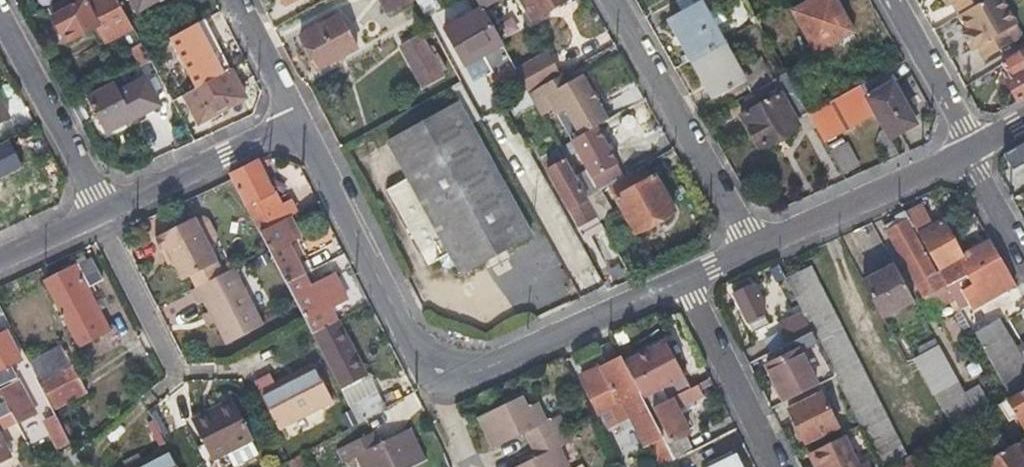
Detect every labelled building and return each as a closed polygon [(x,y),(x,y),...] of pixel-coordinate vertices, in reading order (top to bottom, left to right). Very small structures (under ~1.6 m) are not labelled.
[(49,7),(63,32),(67,30),(72,39),(89,30),(97,44),(130,25),(116,0),(62,0),(49,7)] [(157,0),(132,0),(137,10),(157,0)] [(386,9),(403,0),(381,0),(386,9)] [(424,16),(452,0),(415,0),(424,16)] [(474,11),(444,28),(464,65),(481,56),(490,73),(510,62),(480,9),(475,0),(468,0),(474,11)] [(480,9),(498,0),(475,0),(480,9)] [(517,7),(521,3),(531,19),(564,0),(513,0),(517,7)] [(676,0),(681,8),(668,17),(691,59),(721,41),(699,0),(676,0)] [(835,0),(811,0),(791,11),(814,53),(852,32),(835,0)] [(958,14),(982,0),(943,0),(946,5),(951,2),(958,14)] [(958,14),(966,30),(962,33),(971,48),(975,46),(982,58),(1013,40),(1006,29),(1016,23),(1003,0),(982,0),(958,14)] [(318,69),(355,49),(338,15),(300,35),(318,69)] [(196,88),(230,71),(204,20),(169,39),(196,88)] [(435,55),(423,33),(398,46),(421,88),(445,75),(443,68),(447,66),(440,53),(435,55)] [(743,82),(721,41),(691,59),(714,98),(743,82)] [(1018,100),(1023,97),(1023,48),(1000,63),(1013,83),(1008,86),(1018,100)] [(515,71),(520,81),(527,93),(555,78),(542,55),(515,71)] [(158,90),(164,87),(157,74),(150,60),(143,64),(158,90)] [(486,75),(494,89),(512,79),(516,84),(520,81),(515,71),(510,62),(490,73),(486,75)] [(244,99),(230,71),(196,88),(184,94),(199,123),(244,99)] [(793,119),(807,112),(785,72),(771,80),(780,93),(760,105),(756,100),(748,104),(751,109),(741,115),(759,149),(797,127),(793,119)] [(113,80),(86,95),(106,132),(133,118),(130,112),(139,107),(142,112),(161,102),(146,73),(126,83),(126,85),(118,89),(113,80)] [(555,78),(527,93),(534,105),(545,98),(555,115),(565,109),(580,136),(597,127),(607,122),(581,74),(562,85),(558,76),(555,78)] [(866,95),(859,85),(808,113),(823,140),(873,113),(887,138),(924,119),(900,77),(866,95)] [(0,100),(0,122),(9,118),(0,100)] [(449,252),(456,264),(462,274),(529,236),(456,104),(387,141),(408,177),(386,190),(427,264),(436,259),(449,252)] [(598,192),(600,191),(609,185),(623,177),(597,127),(580,136),(570,141),(598,192)] [(0,144),(0,178),(23,166),(8,140),(0,144)] [(849,140),(831,148),(843,174),(861,165),(849,140)] [(1005,154),(1013,169),(1023,163),(1023,143),(1005,154)] [(281,206),(262,166),(258,159),(231,173),(234,178),(270,250),(286,282),(305,321),(341,393),(350,388),(347,381),(363,373),(336,322),(339,321),(332,309),(350,300),(336,275),(320,283),(313,271),(316,269),(309,256),(300,261),(291,246),(305,239),(292,216),(302,210),(295,199),(281,206)] [(578,226),(596,215),(586,198),(565,160),(546,170),(578,226)] [(648,179),(641,167),(623,177),(609,185),(635,232),(672,211),(653,177),(648,179)] [(596,215),(599,221),(613,213),(600,191),(598,192),(586,198),(596,215)] [(1000,257),(990,239),(962,256),(942,220),(920,234),(947,280),(950,285),(955,282),(968,275),(1000,257)] [(921,286),(939,275),(908,221),(890,231),(921,286)] [(183,274),(192,289),(210,280),(222,274),(214,259),(221,255),(223,247),(213,230),(206,228),(192,236),(185,224),(155,239),(161,251),(168,248),(176,264),(182,275),(183,274)] [(170,266),(176,264),(168,248),(161,251),(170,266)] [(450,267),(456,264),(449,252),(436,259),(441,265),(450,267)] [(972,306),(1015,282),(1000,257),(968,275),(972,283),(963,288),(972,306)] [(93,271),(87,260),(44,281),(79,346),(109,331),(94,300),(100,298),(93,286),(91,288),(85,276),(93,271)] [(916,300),(897,264),(866,281),(880,307),(885,317),(916,300)] [(813,267),(789,277),(807,313),(815,331),(825,351),(838,376),(862,423),(872,443),(883,466),(907,453),(813,267)] [(263,326),(234,268),(222,274),(210,280),(192,289),(190,290),(198,305),(203,302),(226,345),(263,326)] [(933,307),(955,295),(950,285),(947,280),(925,293),(933,307)] [(950,285),(955,295),(960,292),(955,282),(950,285)] [(755,331),(773,322),(754,284),(736,293),(755,331)] [(791,343),(815,331),(807,313),(783,325),(791,343)] [(1023,387),(1023,360),(999,317),(975,330),(1012,394),(1023,387)] [(7,399),(15,395),(13,389),(16,387),(18,380),(10,365),(22,358),(7,329),(0,333),(0,391),(3,396),(5,395),(7,399)] [(791,343),(783,347),(789,360),(772,369),(788,400),(838,376),(825,351),(815,331),(791,343)] [(625,361),(649,409),(653,407),(690,389),(665,341),(625,361)] [(979,413),(967,391),(941,346),(918,359),(937,395),(940,394),(957,425),(965,420),(979,413)] [(625,361),(622,356),(582,375),(600,412),(623,401),(649,451),(654,448),(665,442),(649,409),(625,361)] [(279,429),(333,401),(314,364),(276,383),(271,375),(256,383),(279,429)] [(53,372),(38,380),(47,397),(63,390),(53,372)] [(38,380),(38,379),(25,385),(35,406),(38,405),(49,400),(47,397),(38,380)] [(704,396),(698,385),(690,389),(653,407),(670,441),(685,434),(688,433),(676,410),(704,396)] [(981,411),(990,406),(978,385),(967,391),(979,413),(981,411)] [(107,402),(99,387),(88,393),(96,407),(107,402)] [(1012,394),(1008,396),(1023,423),(1023,387),(1012,394)] [(805,441),(835,426),(818,393),(788,407),(805,441)] [(356,423),(383,409),(376,395),(349,409),(356,423)] [(571,466),(562,447),(574,440),(562,416),(549,421),(540,403),(530,407),(524,396),(480,417),(495,447),(526,434),(538,457),(517,466),(571,466)] [(233,398),(214,408),(216,413),(196,425),(214,460),(254,439),(233,398)] [(7,399),(0,403),(0,416),(12,410),(7,399)] [(49,400),(38,405),(46,421),(57,416),(49,400)] [(216,413),(214,408),(193,419),(196,425),(216,413)] [(12,410),(0,416),(0,428),(17,419),(12,410)] [(984,419),(981,411),(979,413),(965,420),(968,427),(972,425),(972,426),(984,419)] [(54,437),(65,432),(57,416),(46,421),(54,437)] [(947,430),(933,438),(941,450),(971,433),(968,427),(965,420),(957,425),(947,430)] [(34,421),(21,428),(30,445),(43,438),(34,421)] [(345,445),(351,458),(354,456),(359,466),(408,466),(424,460),(409,429),(376,444),(370,433),(345,445)] [(673,458),(692,449),(685,434),(670,441),(666,443),(673,458)] [(868,465),(852,434),(845,437),(861,466),(864,466),(868,465)] [(999,449),(1010,466),(1023,466),(1023,435),(999,449)] [(9,455),(0,437),(0,460),(9,455)] [(845,437),(814,453),(821,466),(861,466),(845,437)] [(978,444),(985,457),(994,452),(987,439),(978,444)] [(662,463),(673,458),(666,443),(665,442),(654,448),(662,463)] [(351,458),(345,445),(334,450),(340,463),(351,458)] [(169,447),(130,466),(178,466),(169,447)] [(736,455),(713,466),(742,466),(736,455)] [(902,466),(922,466),(917,459),(902,466)]
